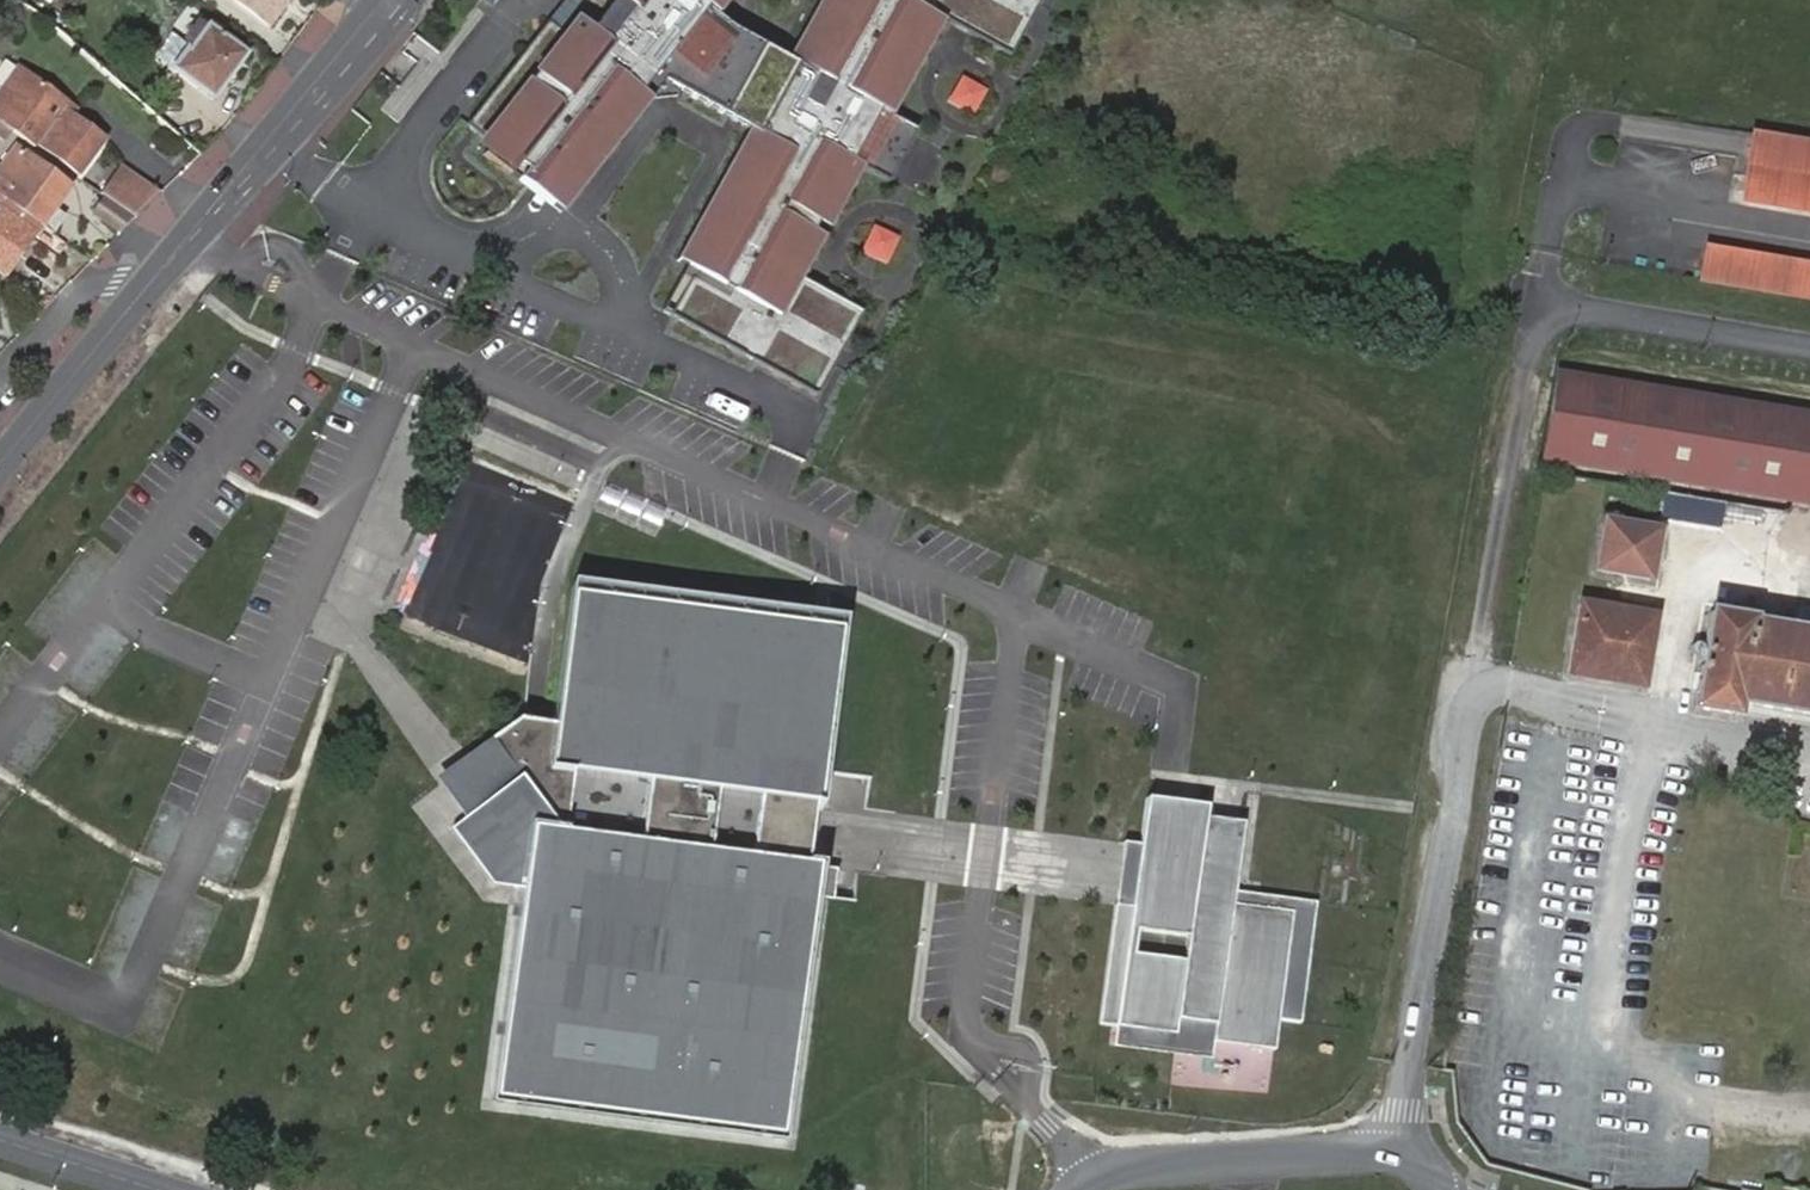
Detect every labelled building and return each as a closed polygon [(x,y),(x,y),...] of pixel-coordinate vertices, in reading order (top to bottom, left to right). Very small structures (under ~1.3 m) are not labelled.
[(268,22),(285,0),(239,0),(268,22)] [(585,11),(563,35),(547,21),(466,124),(562,198),(641,96),(650,101),(685,101),(762,143),(667,318),(812,400),(859,314),(787,279),(853,163),(885,185),(915,131),(879,114),(928,17),(1005,60),(1037,0),(835,0),(799,69),(708,19),(724,0),(569,0),(585,11)] [(212,98),(246,52),(207,24),(190,49),(186,46),(170,67),(212,98)] [(29,78),(17,69),(0,93),(0,117),(29,78)] [(967,71),(953,97),(981,112),(994,85),(967,71)] [(30,143),(34,140),(78,171),(103,135),(63,106),(65,103),(29,78),(0,117),(0,122),(9,129),(30,143)] [(9,129),(0,122),(0,137),(3,138),(9,129)] [(1754,131),(1751,149),(1740,202),(1809,213),(1809,140),(1754,131)] [(39,223),(53,204),(68,182),(15,145),(0,166),(0,195),(39,223)] [(39,223),(0,195),(0,269),(4,272),(39,223)] [(39,223),(52,232),(66,213),(53,204),(39,223)] [(868,247),(894,259),(907,232),(880,220),(868,247)] [(1707,246),(1699,284),(1809,301),(1809,264),(1707,246)] [(1541,461),(1809,507),(1809,412),(1558,371),(1541,461)] [(1605,519),(1596,572),(1656,581),(1665,527),(1605,519)] [(495,1110),(784,1149),(817,905),(855,910),(860,872),(864,841),(869,814),(872,786),(827,780),(848,627),(577,590),(557,735),(523,731),(467,770),(440,789),(466,826),(453,835),(494,893),(524,897),(495,1110)] [(1567,676),(1649,693),(1662,613),(1581,599),(1567,676)] [(1697,711),(1741,718),(1743,705),(1809,717),(1809,632),(1759,623),(1759,618),(1710,612),(1697,711)] [(1247,793),(1153,782),(1144,852),(1123,849),(1119,875),(1116,903),(1101,1030),(1119,1032),(1117,1054),(1173,1061),(1207,1065),(1209,1049),(1273,1056),(1276,1028),(1299,1031),(1314,908),(1234,899),(1247,793)]
